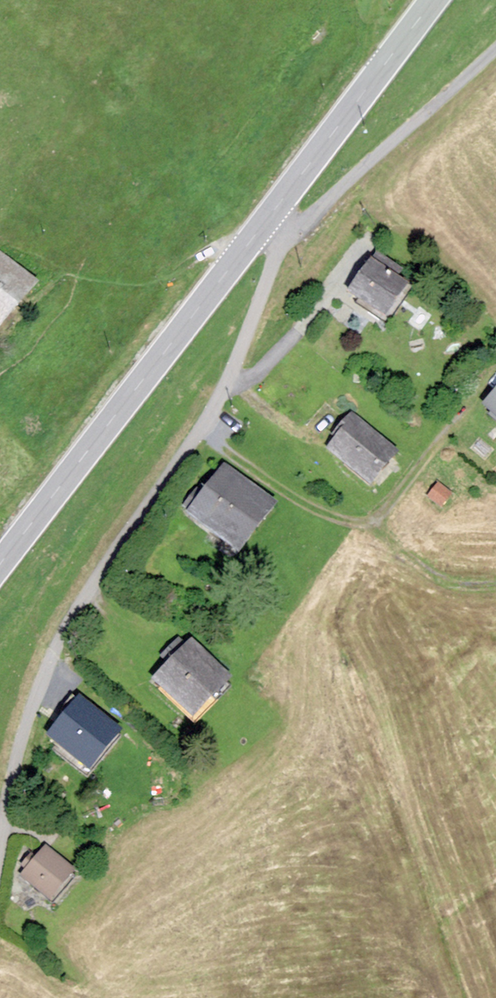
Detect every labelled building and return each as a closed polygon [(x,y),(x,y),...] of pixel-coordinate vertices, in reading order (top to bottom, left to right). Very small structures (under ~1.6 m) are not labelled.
[(0,253),(0,323),(35,281),(0,253)] [(348,292),(385,317),(412,279),(375,253),(348,292)] [(484,404),(495,414),(495,391),(484,404)] [(328,448),(370,483),(396,451),(353,417),(328,448)] [(224,466),(191,509),(238,546),(272,503),(224,466)] [(436,480),(427,496),(442,505),(451,489),(436,480)] [(191,642),(154,679),(192,716),(229,679),(191,642)] [(79,699),(49,736),(87,768),(118,731),(79,699)] [(73,869),(45,847),(22,875),(50,898),(73,869)]
